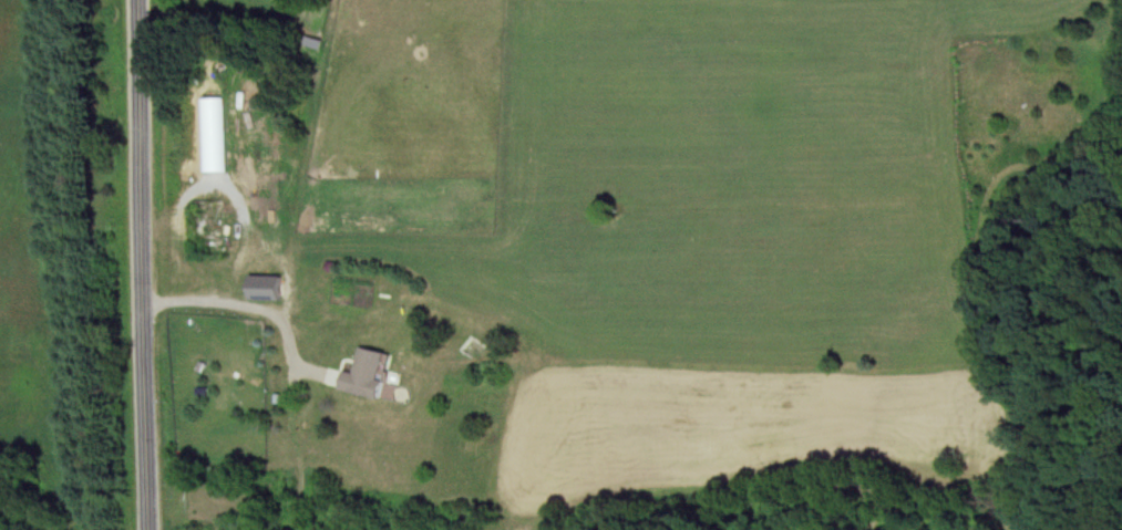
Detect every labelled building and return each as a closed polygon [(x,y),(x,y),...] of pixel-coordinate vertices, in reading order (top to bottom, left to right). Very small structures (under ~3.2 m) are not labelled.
[(280,278),(251,277),(250,301),(280,301),(280,278)] [(381,400),(389,355),(361,349),(356,374),(344,372),(340,392),(381,400)]
